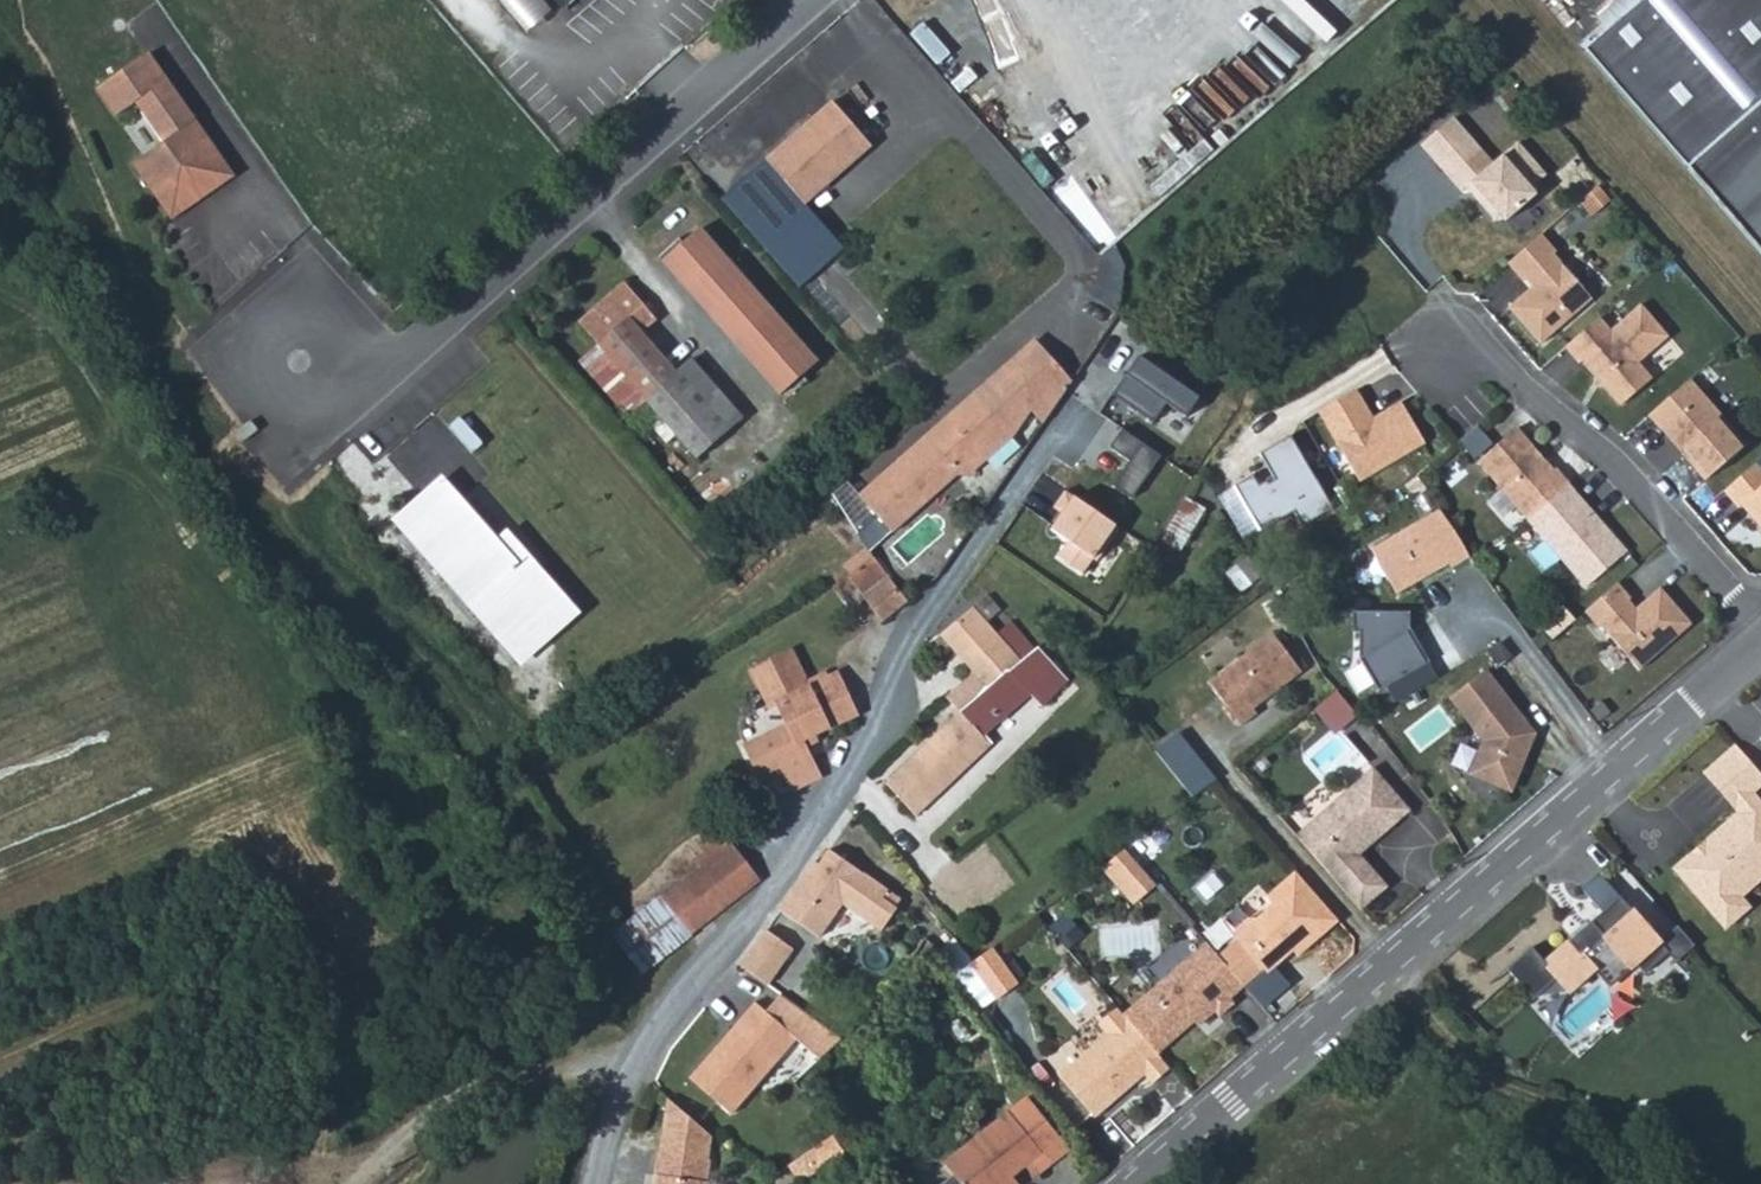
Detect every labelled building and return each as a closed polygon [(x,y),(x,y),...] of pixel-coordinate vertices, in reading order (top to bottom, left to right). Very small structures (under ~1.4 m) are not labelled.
[(523,33),(548,11),(538,0),(495,0),(523,33)] [(548,11),(561,0),(538,0),(548,11)] [(1760,251),(1760,0),(1640,0),(1584,50),(1760,251)] [(131,161),(170,217),(233,173),(148,50),(96,86),(114,113),(134,99),(162,139),(131,161)] [(829,98),(762,156),(801,201),(868,143),(829,98)] [(1480,147),(1447,176),(1461,192),(1466,188),(1472,183),(1484,197),(1481,206),(1494,221),(1504,219),(1506,222),(1536,195),(1531,188),(1547,175),(1519,143),(1494,164),(1480,147)] [(801,201),(762,156),(718,193),(797,283),(841,247),(801,201)] [(1472,183),(1466,188),(1481,206),(1484,197),(1472,183)] [(697,227),(659,260),(774,393),(812,360),(697,227)] [(1556,253),(1540,235),(1507,264),(1523,282),(1529,276),(1537,285),(1509,309),(1540,345),(1592,300),(1553,256),(1556,253)] [(618,286),(583,317),(582,326),(613,360),(645,396),(694,452),(738,412),(688,356),(673,370),(634,327),(650,313),(626,286),(618,286)] [(1599,318),(1565,348),(1579,364),(1582,362),(1620,407),(1652,379),(1638,363),(1668,338),(1640,306),(1610,332),(1599,318)] [(851,495),(884,533),(951,475),(959,476),(1005,436),(1023,409),(1018,404),(1055,371),(1034,347),(975,398),(970,392),(940,419),(939,427),(931,434),(923,434),(851,495)] [(1139,356),(1113,393),(1153,420),(1166,401),(1187,416),(1200,398),(1139,356)] [(645,396),(613,360),(592,378),(624,414),(645,396)] [(1055,371),(1018,404),(1023,409),(1036,420),(1062,379),(1055,371)] [(1690,381),(1649,417),(1662,432),(1664,430),(1684,453),(1682,455),(1705,482),(1746,446),(1690,381)] [(1365,408),(1354,390),(1316,412),(1357,483),(1423,444),(1399,403),(1371,419),(1364,424),(1357,412),(1365,408)] [(1365,408),(1357,412),(1364,424),(1371,419),(1365,408)] [(232,432),(240,442),(257,429),(249,419),(232,432)] [(1123,429),(1110,447),(1131,462),(1115,486),(1133,498),(1162,457),(1123,429)] [(1535,450),(1517,429),(1478,463),(1528,521),(1569,486),(1570,485),(1556,470),(1554,472),(1544,460),(1539,460),(1535,456),(1535,450)] [(1303,525),(1333,507),(1291,434),(1260,452),(1276,478),(1269,482),(1267,479),(1259,484),(1253,474),(1236,484),(1262,529),(1294,510),(1303,525)] [(1544,460),(1535,450),(1535,456),(1539,460),(1544,460)] [(1725,492),(1739,509),(1742,507),(1760,528),(1760,465),(1759,463),(1725,492)] [(442,482),(416,505),(429,521),(455,496),(442,482)] [(1582,501),(1569,486),(1528,521),(1585,589),(1627,554),(1601,524),(1599,526),(1580,503),(1582,501)] [(1067,489),(1053,509),(1061,515),(1051,529),(1069,541),(1056,558),(1083,577),(1119,526),(1067,489)] [(416,505),(395,522),(495,636),(501,632),(519,652),(543,632),(548,638),(576,613),(540,571),(529,581),(517,568),(522,564),(498,537),(459,492),(455,496),(429,521),(416,505)] [(1601,524),(1582,501),(1580,503),(1599,526),(1601,524)] [(1469,557),(1439,511),(1370,551),(1396,595),(1449,564),(1451,568),(1469,557)] [(874,527),(859,544),(867,556),(885,537),(874,527)] [(508,529),(498,537),(522,564),(517,568),(529,581),(540,571),(576,613),(548,638),(543,632),(519,652),(501,632),(495,636),(521,665),(580,613),(508,529)] [(1273,545),(1262,551),(1270,567),(1281,561),(1273,545)] [(868,557),(843,577),(879,622),(904,600),(868,557)] [(1617,585),(1585,614),(1598,629),(1600,627),(1639,671),(1691,626),(1660,590),(1636,611),(1631,616),(1623,607),(1628,603),(1631,601),(1617,585)] [(1636,611),(1628,603),(1623,607),(1631,616),(1636,611)] [(944,629),(927,643),(937,654),(948,646),(971,674),(984,688),(1030,650),(1006,621),(992,633),(969,607),(959,616),(944,629)] [(1410,629),(1410,613),(1354,612),(1354,632),(1360,632),(1360,658),(1380,691),(1388,686),(1419,667),(1429,661),(1419,644),(1415,646),(1410,636),(1410,629)] [(1419,644),(1410,629),(1410,636),(1415,646),(1419,644)] [(1205,686),(1237,729),(1254,717),(1250,712),(1299,676),(1271,637),(1205,686)] [(1499,646),(1484,656),(1495,671),(1510,661),(1499,646)] [(773,702),(822,678),(820,673),(802,682),(786,650),(747,670),(766,706),(773,702)] [(984,688),(971,674),(956,687),(969,702),(939,729),(926,741),(882,782),(911,813),(1008,725),(1001,716),(1024,694),(1031,701),(1056,676),(1030,650),(984,688)] [(1429,684),(1419,667),(1388,686),(1398,702),(1429,684)] [(791,787),(816,775),(798,741),(853,713),(832,673),(822,678),(773,702),(773,703),(784,723),(743,745),(758,775),(778,764),(791,787)] [(1484,673),(1450,700),(1483,743),(1470,777),(1511,793),(1533,736),(1484,673)] [(1342,735),(1366,716),(1345,690),(1321,709),(1342,735)] [(1349,735),(1400,785),(1414,771),(1363,720),(1349,735)] [(926,741),(939,729),(932,721),(919,733),(926,741)] [(1212,785),(1173,741),(1151,759),(1187,802),(1212,785)] [(1704,771),(1739,811),(1742,815),(1677,871),(1720,922),(1740,905),(1731,895),(1760,869),(1760,802),(1752,791),(1760,782),(1760,773),(1736,744),(1704,771)] [(1317,829),(1299,846),(1345,897),(1371,873),(1356,858),(1353,854),(1369,839),(1372,843),(1406,812),(1369,771),(1318,817),(1317,829)] [(1739,811),(1673,867),(1677,871),(1742,815),(1739,811)] [(1292,839),(1299,846),(1317,829),(1318,817),(1292,839)] [(727,844),(699,865),(727,903),(757,881),(727,844)] [(797,876),(772,912),(811,938),(836,904),(873,932),(890,910),(876,899),(882,891),(822,851),(801,880),(797,876)] [(1121,851),(1101,864),(1134,901),(1152,885),(1121,851)] [(707,919),(727,903),(699,865),(677,881),(707,919)] [(1233,937),(1214,954),(1240,983),(1259,966),(1263,971),(1288,948),(1293,944),(1290,940),(1296,934),(1305,943),(1332,918),(1288,869),(1260,895),(1267,902),(1250,917),(1242,916),(1231,927),(1231,935),(1233,937)] [(1599,869),(1581,885),(1603,910),(1621,894),(1599,869)] [(1724,926),(1748,906),(1739,895),(1760,876),(1760,869),(1731,895),(1740,905),(1720,922),(1724,926)] [(1345,897),(1358,912),(1385,889),(1371,873),(1345,897)] [(707,919),(677,881),(672,885),(652,900),(681,939),(707,919)] [(1532,944),(1507,965),(1533,996),(1557,975),(1570,990),(1595,969),(1609,985),(1636,962),(1645,972),(1669,951),(1677,961),(1695,944),(1678,924),(1660,939),(1621,894),(1603,910),(1546,959),(1532,944)] [(681,939),(652,900),(608,935),(637,973),(681,939)] [(1065,915),(1049,927),(1067,947),(1083,934),(1065,915)] [(758,932),(734,969),(761,987),(786,949),(758,932)] [(1288,948),(1292,953),(1305,943),(1296,934),(1290,940),(1293,944),(1288,948)] [(1202,941),(1189,952),(1228,995),(1240,983),(1214,954),(1202,941)] [(995,946),(973,962),(998,998),(1020,982),(995,946)] [(1189,952),(1121,1013),(1156,1052),(1198,1014),(1202,1018),(1213,1008),(1217,1013),(1232,1000),(1228,995),(1189,952)] [(752,1003),(688,1077),(729,1114),(796,1040),(752,1003)] [(1121,1013),(1115,1006),(1096,1023),(1105,1032),(1057,1075),(1094,1116),(1143,1072),(1151,1081),(1169,1066),(1156,1052),(1121,1013)] [(1042,1117),(1020,1090),(938,1159),(947,1170),(932,1182),(934,1183),(1003,1183),(1014,1175),(1010,1170),(1021,1160),(1036,1148),(1023,1133),(1042,1117)] [(665,1108),(657,1159),(701,1165),(704,1142),(665,1108)] [(1063,1143),(1042,1117),(1023,1133),(1036,1148),(1021,1160),(1030,1171),(1063,1143)] [(800,1161),(808,1177),(851,1154),(842,1139),(800,1161)] [(652,1183),(703,1183),(706,1166),(701,1165),(657,1159),(653,1158),(650,1181),(653,1182),(652,1183)]
